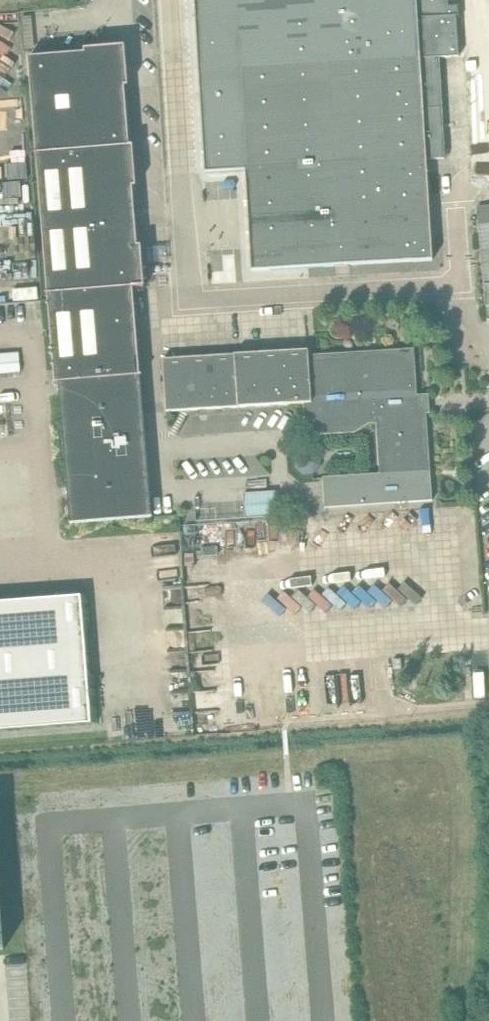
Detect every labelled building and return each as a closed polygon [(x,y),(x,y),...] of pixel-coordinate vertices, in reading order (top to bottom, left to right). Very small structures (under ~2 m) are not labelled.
[(459,55),(457,16),(449,16),(448,7),(450,6),(450,5),(449,5),(448,0),(195,0),(205,173),(245,170),(251,271),(433,260),(427,158),(446,157),(440,56),(459,55)] [(28,59),(55,384),(59,384),(70,523),(152,517),(133,289),(145,288),(142,246),(138,247),(133,188),(137,188),(133,146),(129,146),(125,87),(129,87),(127,66),(125,46),(105,47),(84,49),(84,53),(28,59)] [(480,227),(488,319),(488,226),(480,227)] [(432,500),(426,412),(422,412),(421,397),(417,397),(414,349),(316,355),(317,358),(309,359),(308,350),(163,359),(166,412),(304,404),(305,427),(306,427),(322,435),(355,433),(369,424),(376,423),(380,474),(323,477),(325,508),(432,500)] [(0,353),(0,373),(22,372),(21,352),(0,353)] [(313,473),(320,466),(319,456),(312,450),(302,450),(296,457),(297,467),(304,473),(313,473)] [(0,603),(0,731),(100,723),(96,674),(88,675),(84,630),(92,629),(90,596),(0,603)] [(305,913),(292,913),(293,928),(277,929),(277,917),(265,918),(271,1020),(311,1020),(305,913)]
